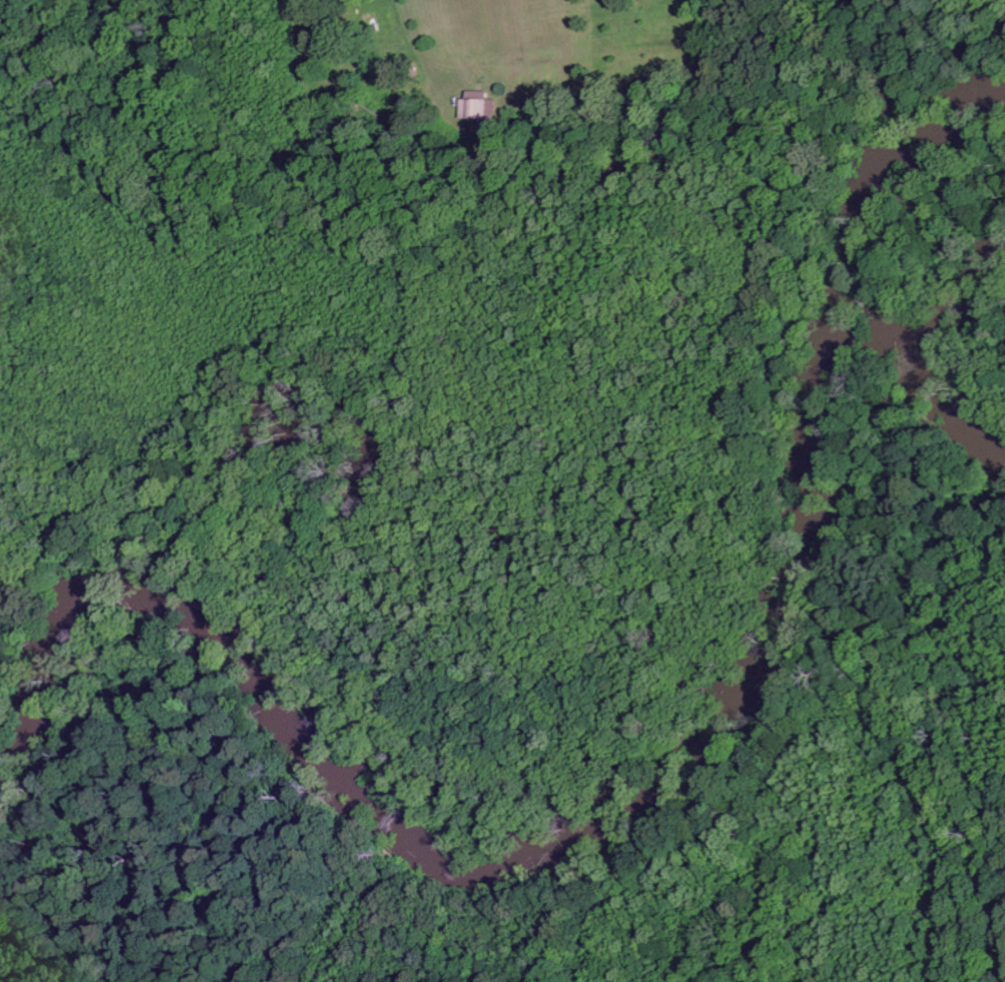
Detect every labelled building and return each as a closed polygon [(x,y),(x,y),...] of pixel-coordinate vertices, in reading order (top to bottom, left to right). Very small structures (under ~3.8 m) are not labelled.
[(466,98),(465,118),(501,119),(502,99),(493,99),(493,91),(473,90),(473,98),(466,98)]
